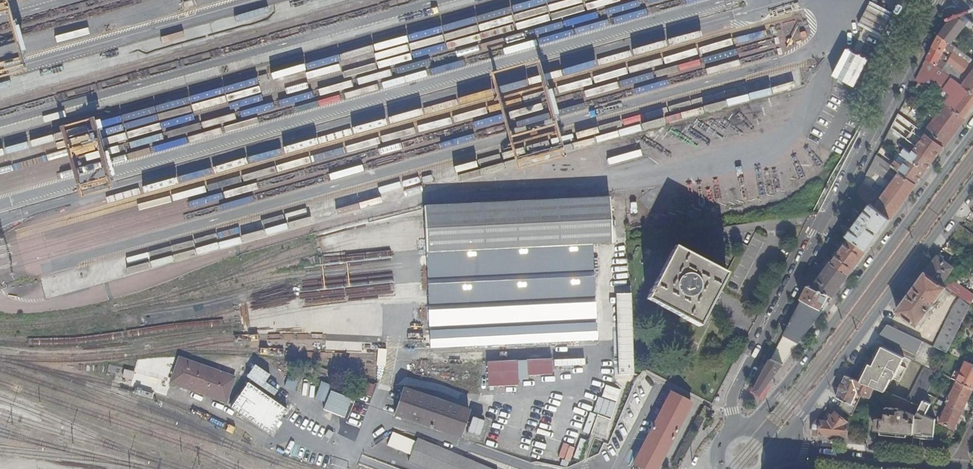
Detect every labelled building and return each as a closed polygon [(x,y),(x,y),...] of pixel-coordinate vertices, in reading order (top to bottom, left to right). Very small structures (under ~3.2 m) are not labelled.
[(853,51),(848,49),(835,78),(858,88),(894,12),(871,1),(859,26),(864,28),(853,51)] [(956,47),(970,28),(972,24),(972,22),(963,15),(956,16),(942,36),(956,47)] [(942,36),(940,35),(934,47),(943,54),(947,47),(954,52),(956,47),(942,36)] [(928,58),(944,70),(947,65),(947,64),(940,60),(943,54),(934,47),(928,58)] [(972,92),(972,59),(956,47),(954,52),(971,65),(962,77),(947,65),(944,70),(972,92)] [(966,118),(972,108),(972,92),(944,70),(928,58),(916,81),(919,83),(931,92),(947,104),(966,118)] [(927,98),(931,92),(919,83),(915,89),(927,98)] [(936,118),(955,133),(966,118),(947,104),(936,118)] [(892,127),(904,136),(913,124),(899,113),(892,127)] [(926,134),(944,147),(955,133),(936,118),(925,133),(926,134)] [(892,127),(885,141),(895,148),(904,136),(892,127)] [(917,146),(935,159),(944,147),(926,134),(921,141),(910,134),(907,138),(917,146)] [(908,158),(926,171),(935,159),(917,146),(912,153),(901,146),(898,151),(901,154),(908,158)] [(895,181),(902,172),(893,165),(878,154),(868,173),(873,177),(877,171),(885,177),(887,175),(895,181)] [(903,166),(908,158),(901,154),(896,161),(903,166)] [(902,172),(917,183),(926,171),(908,158),(903,166),(896,161),(893,165),(902,172)] [(479,161),(462,165),(464,172),(481,167),(479,161)] [(876,207),(891,218),(917,183),(902,172),(895,181),(876,207)] [(871,204),(872,205),(879,195),(862,183),(857,193),(871,204)] [(597,339),(595,291),(593,243),(611,242),(609,197),(536,200),(425,205),(429,298),(429,299),(431,347),(558,341),(558,343),(563,343),(564,341),(597,339)] [(851,237),(868,249),(891,218),(876,207),(872,205),(871,204),(852,229),(848,235),(851,237)] [(839,228),(848,235),(852,229),(843,222),(839,228)] [(834,261),(851,273),(868,249),(851,237),(834,261)] [(649,289),(647,293),(650,294),(646,299),(700,326),(727,274),(673,248),(652,290),(649,289)] [(947,287),(961,297),(971,305),(972,300),(972,294),(948,275),(954,267),(939,256),(926,272),(947,287)] [(821,268),(826,272),(834,261),(829,258),(821,268)] [(826,272),(814,287),(830,295),(834,297),(842,285),(851,273),(834,261),(826,272)] [(926,272),(898,310),(919,325),(930,309),(932,310),(936,303),(935,303),(947,287),(926,272)] [(806,292),(803,298),(822,308),(825,301),(826,302),(830,295),(814,287),(810,285),(806,292)] [(616,293),(620,374),(634,373),(631,292),(616,293)] [(956,304),(934,345),(943,350),(948,352),(952,344),(962,323),(971,305),(961,297),(956,304)] [(800,342),(824,309),(822,308),(803,298),(793,318),(784,334),(800,342)] [(924,341),(888,323),(880,335),(921,355),(924,341)] [(783,364),(800,342),(784,334),(769,358),(783,364)] [(905,357),(883,346),(874,364),(870,362),(861,380),(875,386),(885,390),(892,377),(899,380),(906,367),(902,364),(905,357)] [(948,352),(943,350),(938,360),(943,362),(948,352)] [(238,378),(181,357),(172,382),(229,403),(238,378)] [(552,358),(527,359),(529,376),(553,374),(552,358)] [(759,397),(783,364),(769,358),(750,392),(759,397)] [(489,387),(519,385),(517,359),(487,361),(489,387)] [(958,380),(958,381),(972,388),(972,364),(967,361),(958,380)] [(255,364),(247,377),(274,396),(278,390),(265,381),(270,374),(255,364)] [(938,373),(924,366),(908,400),(921,406),(924,400),(928,393),(938,373)] [(134,371),(125,369),(123,376),(132,379),(134,371)] [(302,376),(291,371),(285,386),(296,391),(302,376)] [(861,380),(847,375),(837,398),(844,400),(841,407),(851,415),(854,415),(862,394),(871,398),(875,386),(861,380)] [(331,385),(321,381),(315,398),(324,402),(331,385)] [(958,381),(949,400),(949,401),(965,408),(972,392),(972,388),(958,381)] [(290,410),(250,383),(233,408),(272,435),(290,410)] [(620,389),(606,384),(602,396),(616,401),(620,389)] [(470,410),(405,388),(397,414),(462,436),(470,410)] [(352,399),(331,391),(324,409),(345,418),(352,399)] [(663,408),(635,464),(645,468),(658,468),(692,403),(671,392),(663,408)] [(886,420),(884,431),(915,433),(917,415),(921,406),(908,400),(892,394),(888,404),(886,420)] [(599,396),(593,413),(598,414),(611,419),(616,402),(599,396)] [(915,433),(915,434),(919,434),(919,429),(922,429),(922,433),(935,434),(936,420),(937,419),(926,414),(932,403),(924,400),(921,406),(917,415),(915,433)] [(949,401),(948,403),(949,404),(963,411),(965,408),(949,401)] [(963,411),(949,404),(941,421),(955,428),(963,411)] [(813,425),(812,433),(848,437),(850,422),(836,411),(830,419),(830,424),(818,419),(813,425)] [(605,438),(611,419),(598,414),(591,433),(605,438)] [(485,420),(473,416),(468,431),(480,436),(485,420)] [(884,431),(886,420),(877,419),(876,430),(884,431)] [(387,446),(411,455),(417,441),(393,432),(387,446)] [(418,438),(417,441),(411,455),(409,461),(429,468),(492,468),(418,438)]
